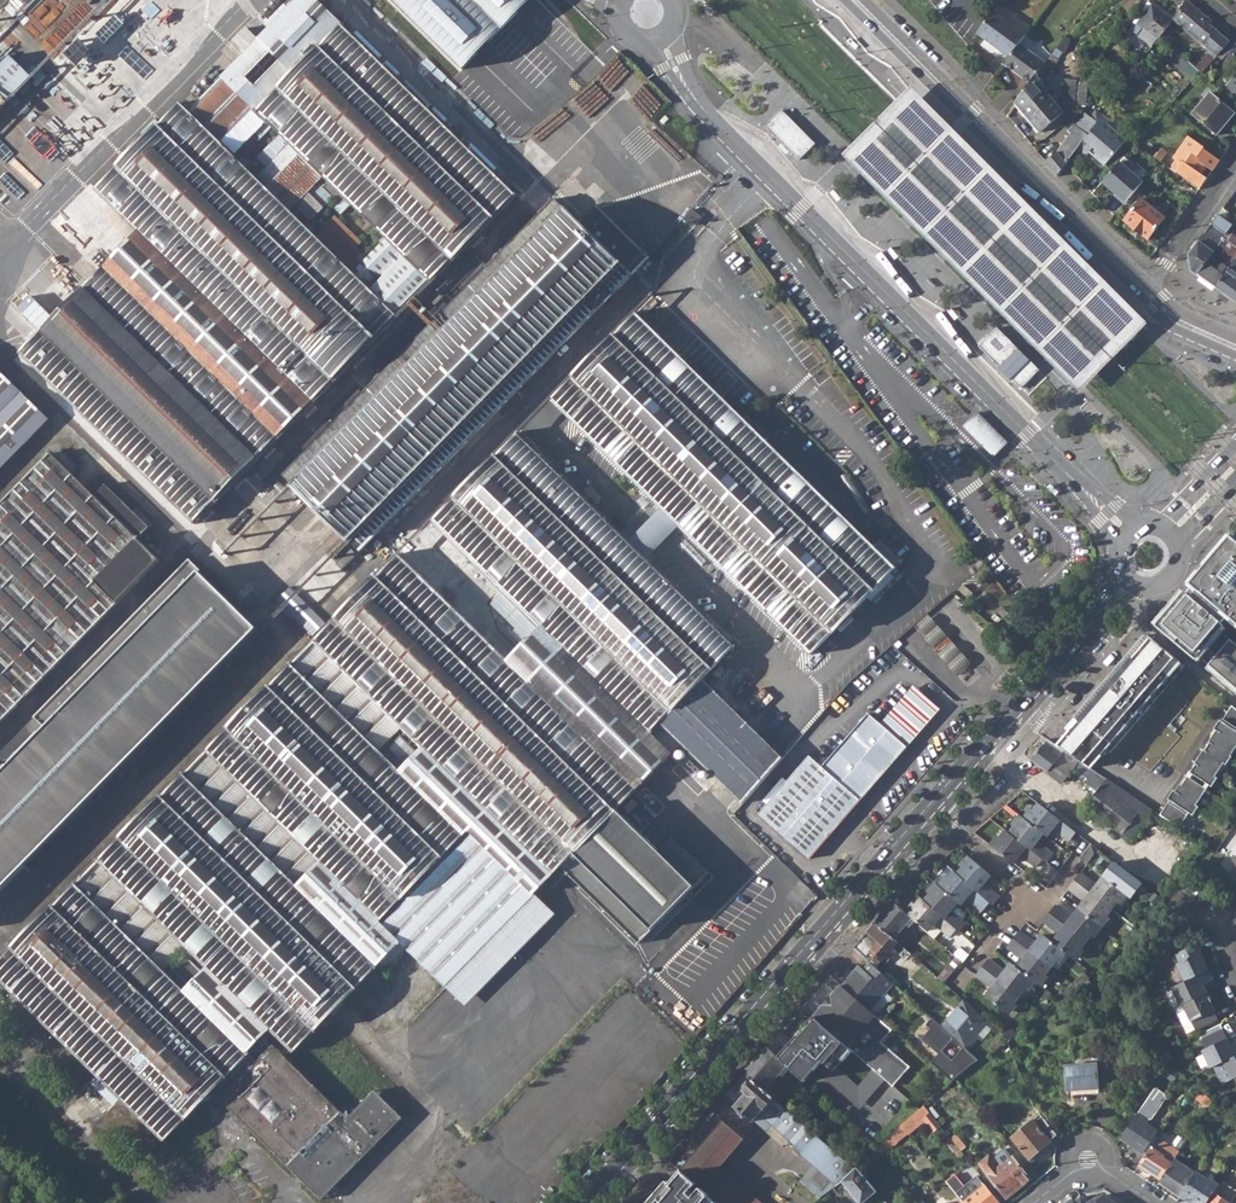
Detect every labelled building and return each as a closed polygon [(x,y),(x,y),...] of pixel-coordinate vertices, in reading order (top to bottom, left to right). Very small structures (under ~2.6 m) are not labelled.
[(193,531),(517,202),(459,146),(463,142),(415,94),(418,92),(324,0),(303,0),(191,114),(181,105),(97,190),(142,235),(26,354),(184,511),(178,517),(193,531)] [(449,65),(443,70),(461,87),(497,50),(613,163),(609,168),(615,174),(607,182),(632,207),(640,203),(637,200),(663,175),(666,177),(669,169),(521,25),(538,8),(529,0),(383,0),(449,65)] [(1171,21),(1203,46),(1217,57),(1229,44),(1208,27),(1211,23),(1186,1),(1171,21)] [(1132,32),(1137,37),(1142,31),(1156,41),(1157,42),(1171,21),(1151,6),(1132,32)] [(976,36),(1010,60),(1019,47),(1026,37),(993,13),(976,36)] [(1151,48),(1156,41),(1142,31),(1137,37),(1137,38),(1151,48)] [(1004,67),(1031,87),(1042,71),(1046,66),(1019,47),(1010,60),(1004,67)] [(1198,50),(1187,64),(1197,72),(1200,76),(1213,61),(1198,50)] [(33,76),(12,56),(0,68),(0,110),(33,76)] [(1171,63),(1190,80),(1195,74),(1197,72),(1187,64),(1178,56),(1171,63)] [(1051,82),(1042,71),(1031,87),(1016,106),(1040,135),(1063,115),(1046,94),(1048,93),(1044,88),(1051,82)] [(1235,98),(1235,74),(1224,88),(1235,98)] [(1064,105),(1075,106),(1075,104),(1077,88),(1077,82),(1066,81),(1064,105)] [(1077,88),(1075,104),(1086,105),(1088,89),(1077,88)] [(957,132),(915,91),(899,107),(882,124),(870,135),(857,149),(848,158),(852,162),(1072,383),(1080,390),(1085,396),(1152,329),(957,132)] [(1191,116),(1216,136),(1233,115),(1208,95),(1191,116)] [(799,160),(816,144),(782,110),(765,127),(799,160)] [(1045,163),(1058,178),(1066,166),(1078,150),(1096,124),(1085,116),(1075,129),(1073,128),(1070,130),(1067,134),(1069,136),(1055,154),(1045,163)] [(1089,154),(1104,167),(1125,142),(1106,126),(1108,123),(1102,117),(1096,124),(1078,150),(1086,157),(1089,154)] [(1197,190),(1205,179),(1199,174),(1204,167),(1210,172),(1218,161),(1202,149),(1202,148),(1187,137),(1171,158),(1175,161),(1169,170),(1197,190)] [(790,151),(781,143),(779,146),(787,154),(790,151)] [(1132,166),(1123,158),(1101,183),(1108,190),(1116,197),(1115,198),(1123,205),(1142,183),(1128,171),(1132,166)] [(607,182),(615,174),(609,168),(600,176),(607,182)] [(708,197),(711,199),(718,190),(716,187),(708,197)] [(289,477),(365,552),(650,263),(573,189),(289,477)] [(835,189),(832,192),(839,201),(843,198),(835,189)] [(711,199),(717,204),(724,194),(718,190),(711,199)] [(1116,197),(1108,190),(1107,191),(1115,198),(1116,197)] [(717,204),(719,207),(727,197),(724,194),(717,204)] [(1123,222),(1147,241),(1164,220),(1141,201),(1123,222)] [(1193,269),(1199,274),(1221,244),(1232,228),(1234,225),(1219,214),(1210,227),(1207,231),(1190,255),(1193,269)] [(1218,287),(1235,261),(1235,236),(1232,233),(1234,230),(1232,228),(1221,244),(1199,274),(1218,287)] [(893,247),(889,250),(897,259),(900,256),(893,247)] [(1235,300),(1235,261),(1218,287),(1235,300)] [(949,308),(947,310),(955,319),(959,316),(952,306),(949,308)] [(636,318),(554,404),(812,656),(894,573),(887,567),(893,561),(877,544),(869,549),(636,318)] [(1040,370),(997,328),(979,346),(999,367),(998,369),(1009,380),(1011,379),(1021,389),(1040,370)] [(45,410),(0,365),(0,455),(45,410)] [(978,413),(964,427),(994,456),(1007,443),(978,413)] [(434,525),(673,759),(680,753),(684,750),(741,805),(781,760),(743,726),(775,694),(518,437),(434,525)] [(170,558),(146,534),(162,518),(146,502),(142,506),(116,480),(104,491),(82,470),(88,463),(73,447),(66,453),(64,450),(0,514),(0,727),(170,558)] [(1050,484),(1046,487),(1054,495),(1058,492),(1050,484)] [(219,1095),(224,1090),(271,1044),(289,1062),(380,974),(387,981),(405,963),(440,998),(488,949),(498,959),(522,935),(512,925),(529,907),(562,873),(618,816),(637,834),(672,798),(653,780),(673,759),(434,525),(0,969),(0,995),(161,1152),(219,1095)] [(1234,538),(1191,587),(1194,590),(1188,597),(1186,594),(1157,627),(1197,662),(1199,659),(1235,691),(1235,647),(1221,634),(1225,629),(1223,627),(1229,620),(1235,626),(1235,539),(1234,538)] [(40,720),(51,730),(0,783),(0,900),(264,630),(205,574),(206,572),(195,561),(40,720)] [(1055,615),(1050,620),(1056,624),(1060,619),(1055,615)] [(912,628),(955,679),(970,666),(927,616),(912,628)] [(1050,620),(1040,632),(1045,636),(1056,624),(1050,620)] [(1041,641),(1045,636),(1040,632),(1037,635),(1041,641)] [(1110,755),(1184,667),(1148,635),(1072,723),(1069,726),(1073,729),(1057,748),(1079,763),(1085,767),(1087,768),(1090,770),(1106,752),(1110,755)] [(911,691),(879,727),(905,749),(937,714),(911,691)] [(1232,708),(1222,723),(1220,721),(1214,730),(1216,732),(1235,745),(1235,711),(1232,708)] [(808,861),(905,749),(879,727),(867,716),(820,769),(807,758),(757,816),(808,861)] [(1216,732),(1208,744),(1210,745),(1229,757),(1235,747),(1235,745),(1216,732)] [(1085,784),(1094,791),(1104,779),(1090,770),(1087,768),(1085,767),(1079,763),(1057,748),(1049,743),(1034,763),(1062,785),(1074,770),(1088,781),(1085,784)] [(1229,757),(1210,745),(1205,752),(1203,751),(1198,758),(1218,772),(1223,765),(1225,766),(1231,759),(1229,757)] [(1190,774),(1210,788),(1217,780),(1214,778),(1218,772),(1198,758),(1194,765),(1195,767),(1190,774)] [(1206,791),(1187,778),(1182,786),(1180,785),(1174,793),(1195,806),(1206,791)] [(1087,807),(1130,840),(1151,811),(1107,781),(1087,807)] [(1169,801),(1158,816),(1178,829),(1188,814),(1192,817),(1197,808),(1195,806),(1174,793),(1173,792),(1167,800),(1169,801)] [(1056,830),(1073,842),(1079,836),(1041,807),(1029,824),(1044,835),(1049,839),(1056,830)] [(637,834),(618,816),(562,873),(641,951),(711,880),(672,842),(659,856),(637,834)] [(1023,820),(1011,836),(1044,861),(1048,864),(1054,856),(1037,844),(1044,835),(1029,824),(1023,820)] [(1224,832),(1230,823),(1225,820),(1219,829),(1224,832)] [(1022,856),(1038,869),(1044,861),(1011,836),(1008,833),(995,849),(1015,864),(1022,856)] [(1081,859),(1089,865),(1099,851),(1092,846),(1081,859)] [(990,905),(993,908),(1000,900),(984,887),(992,878),(972,861),(957,877),(990,905)] [(947,868),(934,884),(938,888),(941,890),(955,875),(947,868)] [(1076,881),(1113,911),(1126,894),(1106,878),(1098,888),(1082,874),(1076,881)] [(955,875),(941,890),(957,904),(960,906),(967,899),(983,912),(990,905),(957,877),(955,875)] [(1080,911),(1100,927),(1113,911),(1076,881),(1070,889),(1087,902),(1080,911)] [(542,897),(547,902),(560,889),(554,884),(542,897)] [(938,888),(925,903),(958,931),(960,933),(966,926),(951,912),(957,904),(941,890),(938,888)] [(922,901),(908,917),(911,919),(928,934),(935,925),(951,939),(958,931),(925,903),(922,901)] [(875,924),(893,939),(911,919),(908,917),(893,904),(875,924)] [(550,928),(529,907),(512,925),(522,935),(498,959),(488,949),(440,998),(461,1019),(550,928)] [(1051,914),(1087,944),(1100,927),(1080,911),(1073,920),(1056,907),(1051,914)] [(1061,935),(1055,944),(1065,953),(1075,960),(1087,944),(1051,914),(1045,922),(1061,935)] [(875,924),(859,943),(880,962),(886,956),(889,959),(896,952),(900,956),(905,950),(893,939),(875,924)] [(1052,969),(1065,953),(1055,944),(1045,936),(1038,944),(1022,931),(1015,939),(1052,969)] [(1025,961),(1018,969),(1033,980),(1039,985),(1052,969),(1015,939),(1009,947),(1025,961)] [(869,963),(875,968),(880,962),(859,943),(853,949),(869,963)] [(1176,966),(1185,983),(1207,973),(1199,957),(1201,956),(1196,945),(1176,955),(1180,964),(1176,966)] [(938,979),(944,984),(961,963),(956,959),(938,979)] [(1020,997),(1033,980),(1018,969),(1013,965),(1006,974),(989,961),(984,968),(1020,997)] [(841,986),(870,1012),(894,985),(875,968),(869,963),(862,970),(859,966),(841,986)] [(987,997),(1007,1013),(1020,997),(984,968),(978,975),(994,988),(987,997)] [(1181,1007),(1183,1006),(1205,995),(1201,987),(1212,981),(1207,973),(1185,983),(1173,989),(1181,1007)] [(1062,995),(1069,1002),(1082,990),(1075,984),(1073,985),(1062,995)] [(852,1052),(892,1087),(909,1068),(890,1052),(902,1039),(870,1012),(841,986),(813,1018),(852,1052)] [(1217,1020),(1205,995),(1183,1006),(1186,1012),(1191,1023),(1195,1031),(1217,1020)] [(953,1013),(957,1016),(968,1004),(964,1001),(953,1013)] [(948,1022),(943,1029),(954,1039),(965,1048),(965,1049),(989,1023),(968,1004),(957,1016),(953,1013),(946,1020),(948,1022)] [(1186,1012),(1178,1016),(1183,1027),(1191,1023),(1186,1012)] [(852,1052),(813,1018),(777,1059),(786,1066),(802,1080),(822,1057),(833,1066),(839,1059),(843,1062),(852,1052)] [(943,1029),(941,1027),(937,1023),(931,1030),(936,1034),(926,1045),(944,1060),(935,1069),(951,1083),(956,1079),(964,1072),(973,1065),(979,1061),(965,1049),(965,1048),(952,1062),(942,1053),(954,1039),(943,1029)] [(1003,1031),(1010,1039),(1016,1034),(1009,1026),(1003,1031)] [(1223,1063),(1235,1057),(1235,1046),(1230,1048),(1222,1031),(1202,1042),(1206,1051),(1203,1053),(1211,1069),(1214,1068),(1223,1063)] [(745,1074),(764,1091),(786,1066),(777,1059),(766,1049),(745,1074)] [(217,1110),(285,1178),(310,1202),(328,1202),(401,1131),(373,1102),(346,1129),(272,1056),(231,1096),(226,1102),(217,1110)] [(1235,1080),(1235,1057),(1223,1063),(1214,1068),(1223,1085),(1235,1079),(1235,1080)] [(1067,1066),(1068,1091),(1099,1089),(1098,1064),(1067,1066)] [(956,1079),(961,1084),(968,1078),(964,1072),(956,1079)] [(734,1107),(752,1122),(760,1113),(773,1099),(764,1091),(745,1074),(732,1089),(742,1097),(734,1107)] [(1166,1095),(1166,1094),(1157,1089),(1156,1088),(1121,1139),(1142,1153),(1157,1131),(1146,1124),(1149,1120),(1145,1117),(1153,1106),(1157,1109),(1166,1095)] [(219,1095),(226,1102),(231,1096),(224,1090),(219,1095)] [(1200,1102),(1209,1110),(1214,1103),(1205,1094),(1200,1102)] [(773,1124),(785,1110),(773,1099),(760,1113),(773,1124)] [(889,1123),(896,1129),(900,1126),(919,1110),(912,1104),(889,1123)] [(1012,1139),(1031,1162),(1040,1155),(1038,1153),(1058,1135),(1035,1107),(1030,1111),(1036,1118),(1012,1139)] [(799,1156),(835,1187),(844,1180),(854,1170),(816,1137),(785,1110),(773,1124),(771,1126),(793,1146),(795,1145),(803,1152),(799,1156)] [(679,1172),(715,1202),(760,1202),(734,1180),(731,1184),(717,1171),(714,1169),(740,1138),(722,1123),(679,1172)] [(896,1129),(878,1146),(884,1154),(907,1134),(900,1126),(896,1129)] [(950,1139),(960,1152),(966,1147),(955,1134),(950,1139)] [(743,1135),(740,1138),(714,1169),(717,1171),(731,1184),(734,1180),(720,1168),(746,1138),(743,1135)] [(1158,1139),(1140,1166),(1138,1168),(1148,1175),(1150,1172),(1162,1180),(1172,1164),(1175,1160),(1180,1153),(1158,1139)] [(803,1152),(795,1145),(793,1146),(791,1148),(799,1156),(803,1152)] [(979,1165),(1007,1199),(1030,1179),(1013,1159),(1000,1169),(989,1156),(979,1165)] [(1168,1188),(1181,1197),(1197,1174),(1175,1160),(1172,1164),(1162,1180),(1170,1185),(1168,1188)] [(959,1173),(965,1182),(978,1175),(972,1165),(959,1173)] [(857,1167),(854,1170),(844,1180),(835,1187),(833,1189),(844,1202),(849,1202),(855,1198),(860,1202),(863,1202),(877,1192),(857,1167)] [(679,1172),(653,1202),(715,1202),(679,1172)] [(1190,1202),(1208,1202),(1214,1194),(1219,1186),(1210,1180),(1208,1182),(1197,1174),(1181,1197),(1190,1202)] [(949,1186),(953,1191),(963,1202),(998,1202),(976,1177),(964,1186),(955,1175),(946,1182),(949,1186)] [(1214,1194),(1208,1202),(1227,1202),(1214,1194)]
